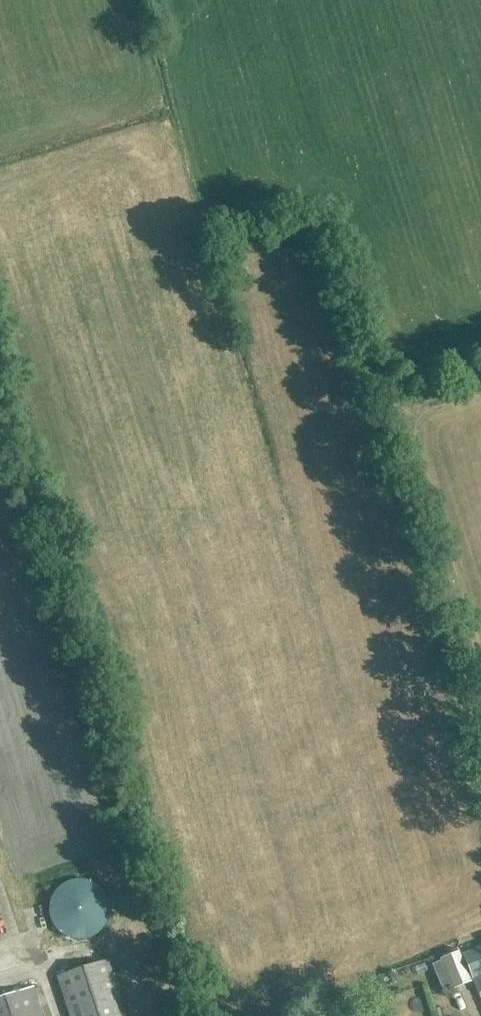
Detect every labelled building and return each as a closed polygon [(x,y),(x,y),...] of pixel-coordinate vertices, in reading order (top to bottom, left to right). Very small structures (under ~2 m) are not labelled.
[(480,976),(480,949),(463,956),(472,979),(480,976)] [(437,963),(450,992),(469,984),(457,955),(437,963)] [(106,961),(57,977),(70,1015),(125,1015),(106,961)] [(33,988),(0,998),(0,1015),(42,1015),(33,988)]
